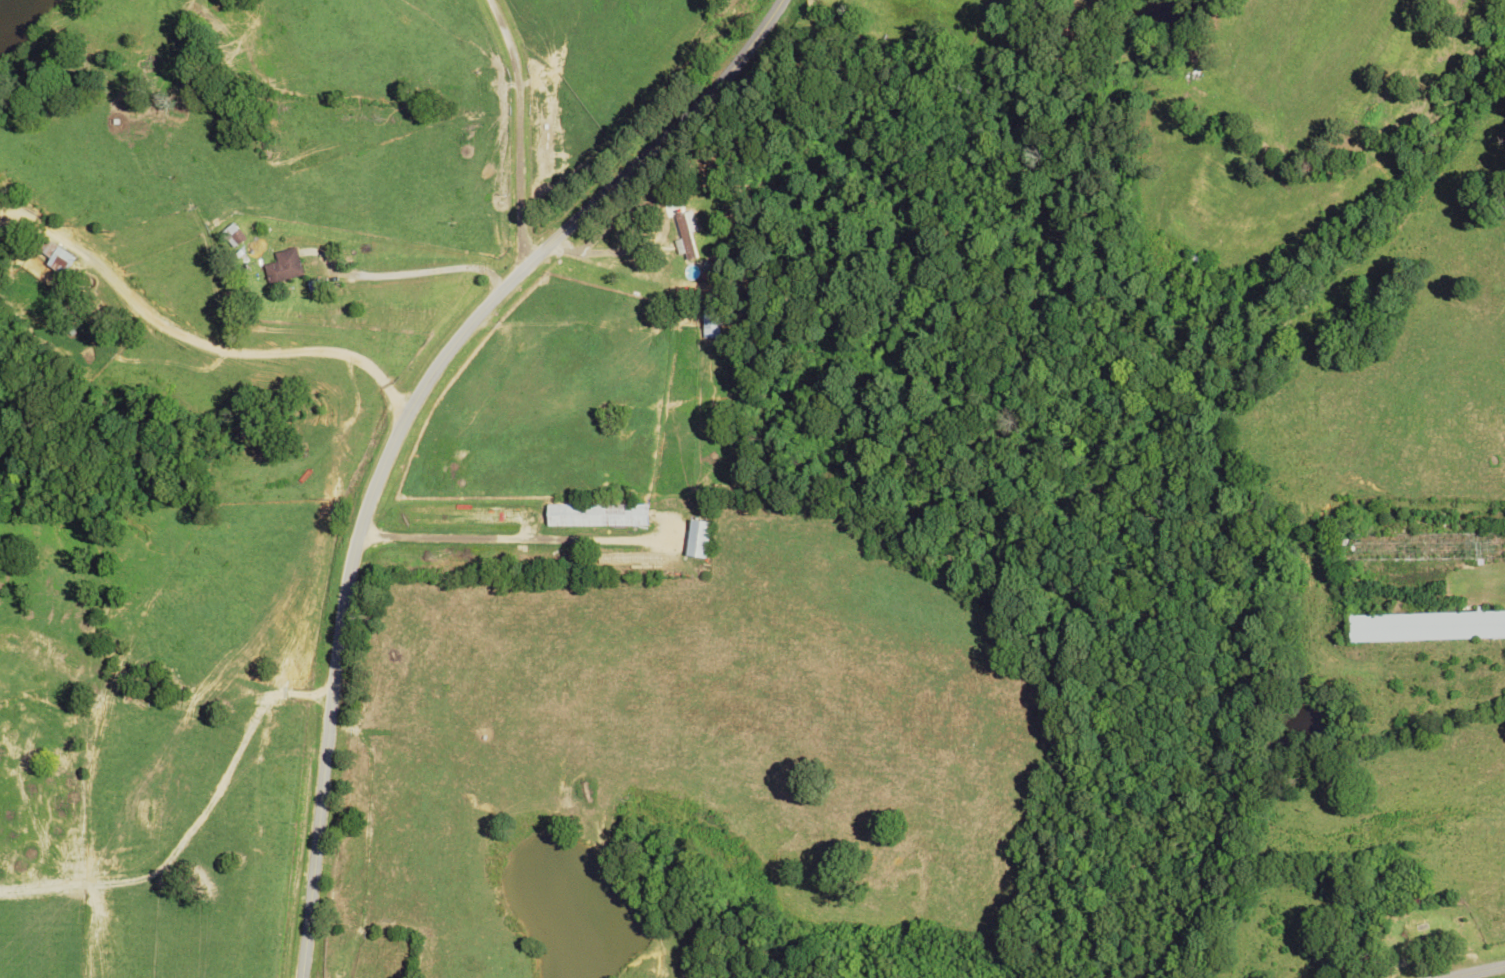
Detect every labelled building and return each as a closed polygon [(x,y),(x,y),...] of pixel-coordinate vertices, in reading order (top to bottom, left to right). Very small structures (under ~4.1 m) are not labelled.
[(696,232),(691,211),(673,216),(685,261),(696,258),(690,234),(696,232)] [(231,249),(244,240),(232,224),(219,233),(231,249)] [(32,252),(45,260),(41,266),(61,277),(72,258),(39,240),(32,252)] [(301,276),(293,248),(272,255),(274,263),(261,267),(267,286),(301,276)] [(717,330),(717,306),(701,306),(701,330),(717,330)] [(645,528),(645,506),(543,506),(543,528),(645,528)] [(706,560),(710,524),(686,522),(683,558),(706,560)] [(1344,535),(1344,561),(1504,560),(1504,534),(1344,535)] [(1345,616),(1345,642),(1504,638),(1504,612),(1345,616)]
